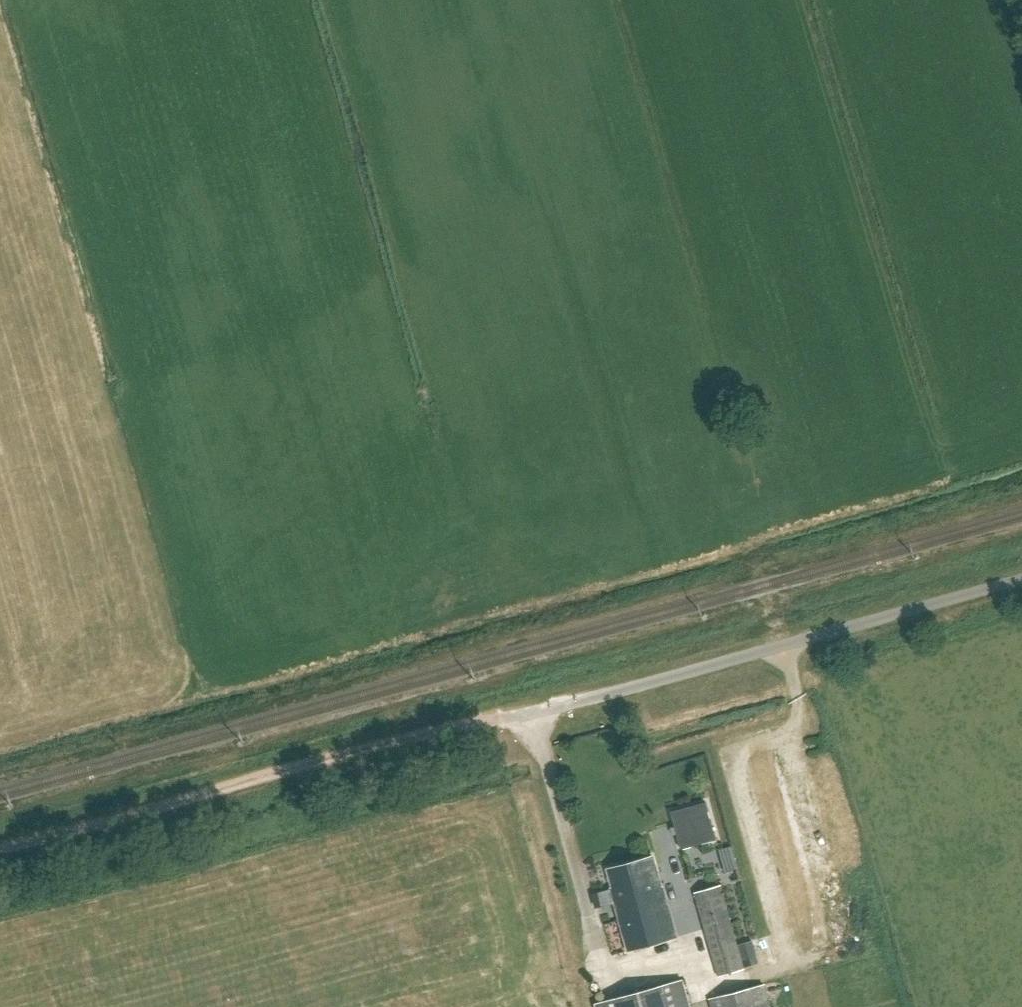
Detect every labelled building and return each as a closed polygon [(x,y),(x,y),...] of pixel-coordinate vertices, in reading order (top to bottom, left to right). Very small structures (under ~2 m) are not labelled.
[(674,811),(684,848),(719,838),(708,801),(674,811)] [(731,846),(719,850),(723,861),(734,858),(731,846)] [(625,951),(675,937),(661,887),(657,889),(649,857),(606,869),(612,888),(608,889),(625,951)] [(745,971),(722,887),(696,894),(720,978),(745,971)] [(753,941),(738,945),(741,956),(756,952),(753,941)] [(683,979),(596,1003),(597,1006),(691,1006),(683,979)] [(765,985),(710,1000),(712,1006),(771,1006),(765,985)]
